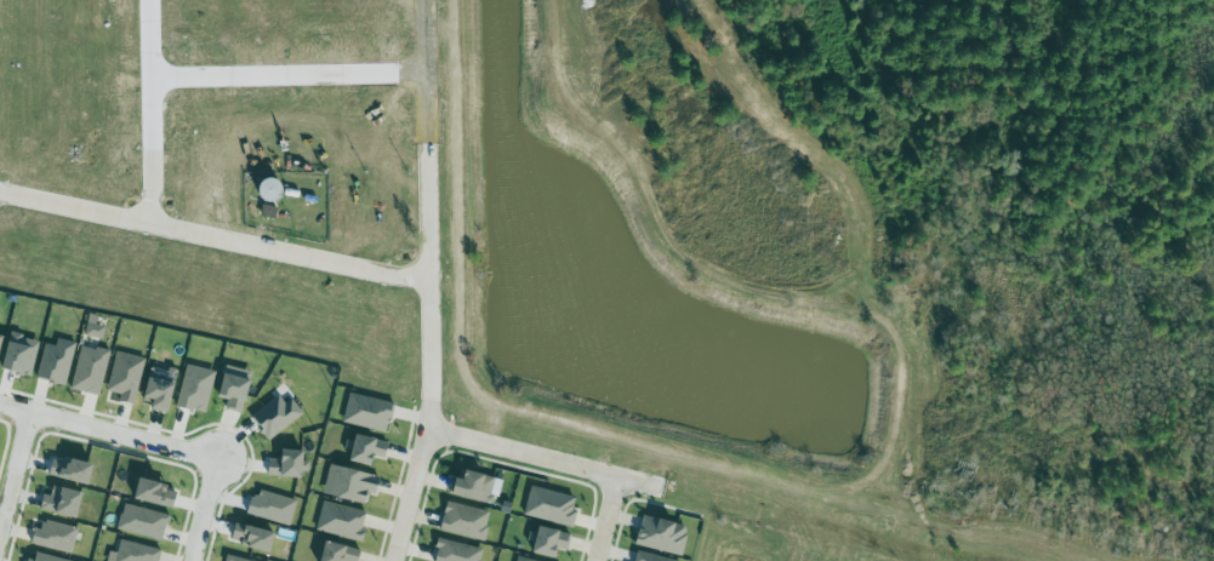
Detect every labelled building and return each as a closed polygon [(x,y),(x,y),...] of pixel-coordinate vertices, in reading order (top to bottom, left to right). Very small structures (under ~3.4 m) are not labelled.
[(266,179),(263,199),(284,202),(287,182),(266,179)] [(98,316),(90,314),(84,334),(101,339),(105,327),(96,324),(98,316)] [(31,376),(41,341),(13,333),(2,368),(31,376)] [(68,384),(75,342),(57,339),(56,346),(43,343),(37,379),(68,384)] [(110,352),(81,345),(70,389),(99,396),(110,352)] [(146,358),(116,351),(106,391),(120,394),(119,401),(134,404),(146,358)] [(154,409),(170,413),(179,372),(151,365),(144,400),(156,402),(154,409)] [(177,406),(207,414),(217,372),(187,365),(177,406)] [(227,409),(244,414),(252,380),(226,373),(219,398),(229,400),(227,409)] [(349,389),(398,397),(383,433),(340,419),(349,389)] [(293,398),(286,403),(279,395),(251,417),(270,441),(305,413),(293,398)] [(349,433),(384,442),(383,458),(367,457),(366,468),(346,459),(349,433)] [(280,460),(269,459),(268,476),(305,478),(306,450),(280,449),(280,460)] [(96,465),(66,456),(65,462),(54,459),(49,474),(90,486),(96,465)] [(324,463),(375,474),(375,497),(364,493),(364,504),(315,492),(324,463)] [(461,466),(503,479),(491,505),(440,491),(461,466)] [(180,490),(141,479),(136,498),(174,509),(180,490)] [(531,483),(576,494),(569,525),(514,510),(531,483)] [(51,496),(44,494),(40,509),(78,519),(85,493),(53,485),(51,496)] [(297,500),(256,489),(249,515),(290,526),(297,500)] [(318,498),(363,514),(363,544),(309,528),(318,498)] [(443,499),(488,511),(483,538),(435,526),(443,499)] [(170,515),(124,503),(118,529),(163,541),(170,515)] [(639,516),(685,523),(676,550),(631,542),(639,516)] [(79,529),(44,519),(41,529),(35,528),(31,543),(72,554),(79,529)] [(530,521),(568,534),(566,549),(554,548),(553,555),(525,549),(530,521)] [(231,541),(273,552),(277,533),(236,522),(231,541)] [(357,556),(352,560),(315,560),(320,537),(357,556)] [(480,551),(478,560),(430,560),(426,560),(437,538),(480,551)] [(108,560),(159,560),(162,550),(120,540),(117,553),(110,551),(108,560)] [(637,550),(634,560),(680,560),(637,550)] [(36,553),(34,560),(29,559),(29,560),(72,560),(36,553)]
